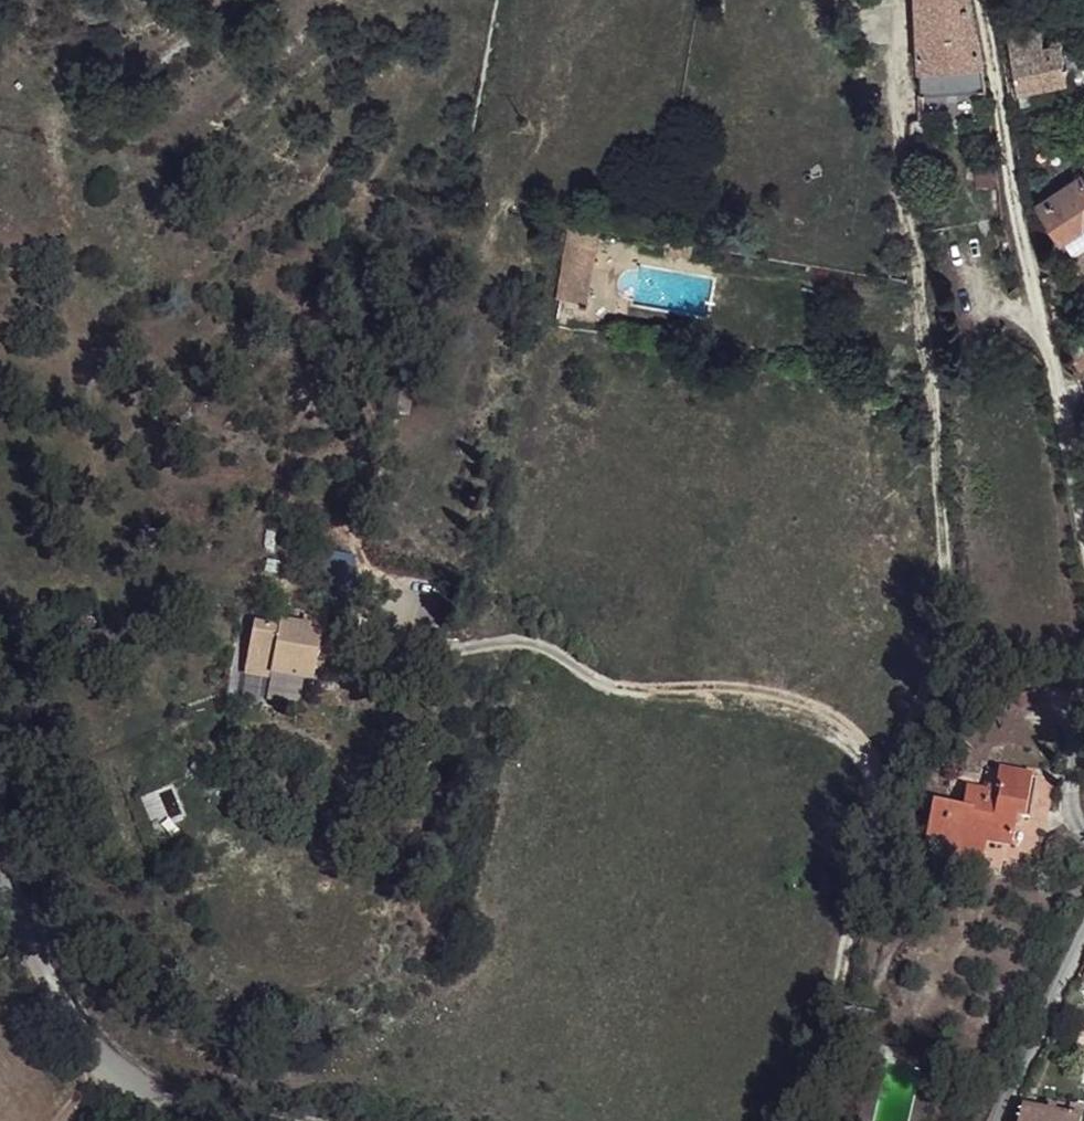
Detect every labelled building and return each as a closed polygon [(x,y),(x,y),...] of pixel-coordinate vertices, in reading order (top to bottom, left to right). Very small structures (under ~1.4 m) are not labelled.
[(925,123),(991,118),(987,75),(967,0),(917,0),(925,123)] [(1059,25),(1011,30),(1022,92),(1067,84),(1059,25)] [(1039,203),(1062,241),(1083,228),(1083,173),(1039,203)] [(590,299),(595,226),(563,224),(558,297),(590,299)] [(1069,343),(1076,359),(1083,355),(1083,337),(1069,343)] [(330,648),(334,620),(320,617),(316,629),(305,626),(304,635),(283,631),(282,640),(255,637),(251,683),(315,692),(324,647),(330,648)] [(1035,779),(1001,774),(995,794),(974,789),(968,807),(975,808),(967,840),(982,841),(1008,848),(1015,814),(1029,819),(1035,779)] [(968,807),(936,798),(927,831),(933,834),(929,849),(980,857),(982,841),(967,840),(975,808),(968,807)] [(1023,1107),(1020,1120),(1079,1120),(1023,1107)]
